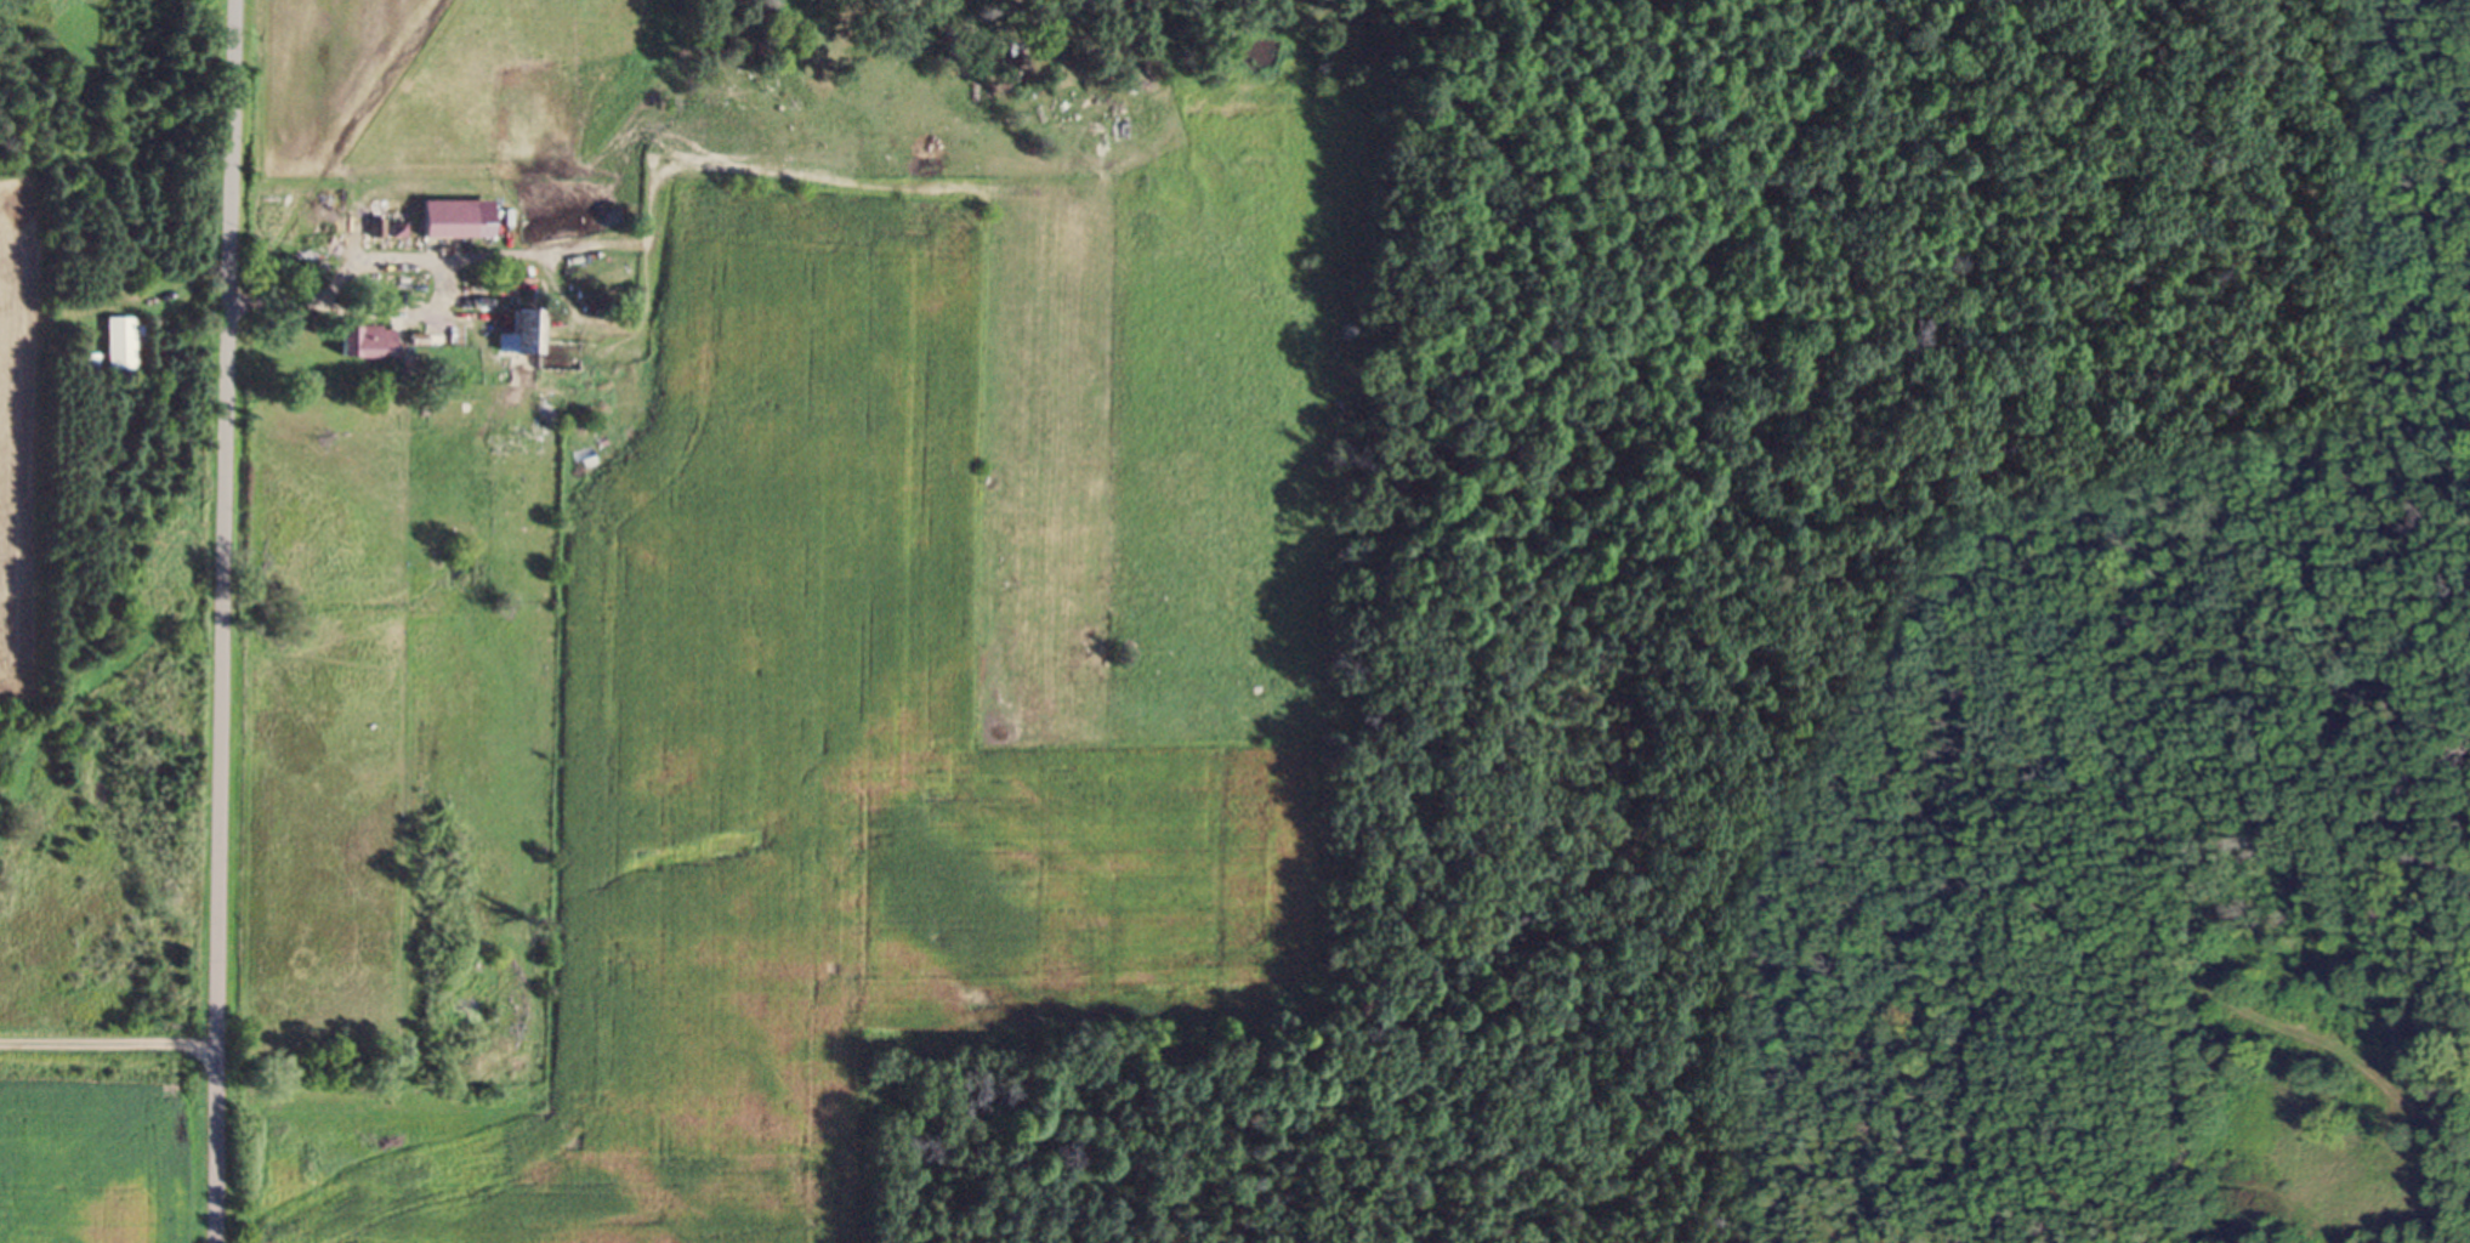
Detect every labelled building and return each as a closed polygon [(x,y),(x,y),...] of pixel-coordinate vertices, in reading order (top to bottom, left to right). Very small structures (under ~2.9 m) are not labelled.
[(475,206),(421,206),(421,242),(475,242),(475,206)] [(539,359),(539,315),(512,315),(512,359),(539,359)] [(137,376),(137,322),(108,322),(108,376),(137,376)] [(340,331),(340,362),(393,362),(393,331),(340,331)]
